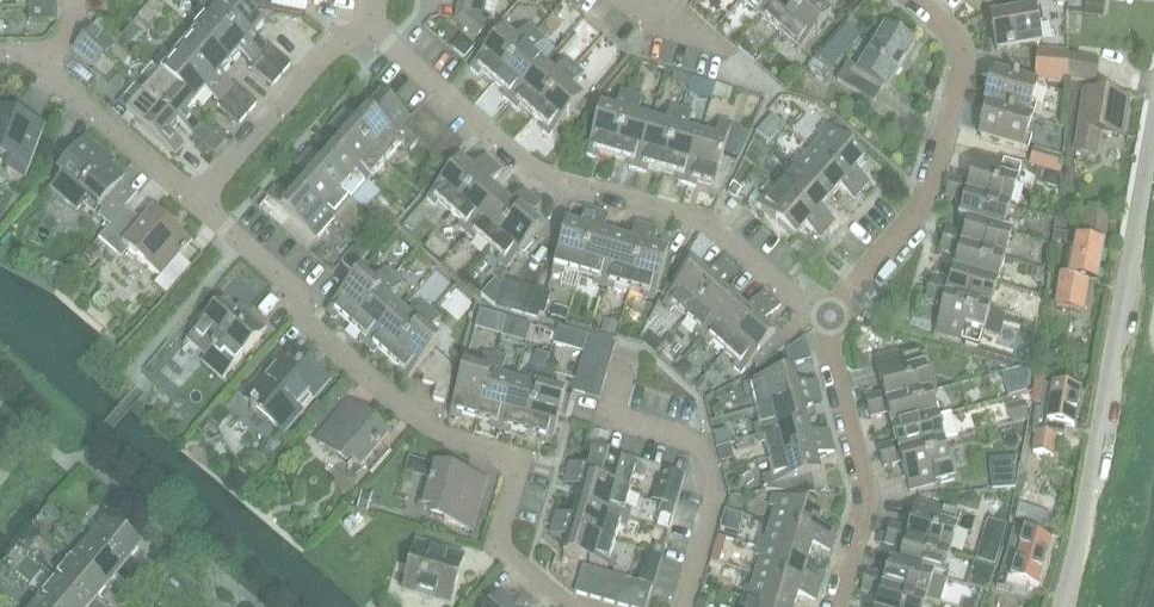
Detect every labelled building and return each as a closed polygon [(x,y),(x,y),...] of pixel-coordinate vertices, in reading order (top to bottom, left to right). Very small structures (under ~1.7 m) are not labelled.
[(29,8),(58,9),(58,0),(29,0),(29,8)] [(284,76),(293,65),(271,47),(269,49),(256,37),(266,25),(237,0),(226,0),(218,9),(214,6),(207,0),(205,0),(201,5),(284,76)] [(272,6),(306,13),(308,2),(312,2),(312,0),(274,0),(272,6)] [(458,21),(486,13),(488,0),(461,0),(458,21)] [(762,16),(776,0),(743,0),(762,16)] [(762,16),(781,33),(811,0),(776,0),(762,16)] [(781,33),(801,51),(832,16),(820,6),(825,0),(811,0),(781,33)] [(1082,0),(1068,0),(1068,3),(1068,7),(1073,8),(1072,12),(1079,13),(1079,9),(1081,9),(1082,0)] [(1084,15),(1099,17),(1101,0),(1087,0),(1084,15)] [(196,35),(231,66),(241,54),(255,66),(253,68),(274,86),(284,76),(201,5),(196,11),(208,21),(196,35)] [(29,22),(58,23),(58,9),(29,8),(29,22)] [(1037,26),(1044,25),(1041,10),(991,19),(997,52),(1040,44),(1037,26)] [(500,25),(486,13),(458,21),(484,44),(500,25)] [(482,71),(494,82),(537,33),(529,26),(516,41),(505,30),(471,69),(478,75),(482,71)] [(886,89),(914,43),(886,26),(859,70),(848,63),(837,80),(874,103),(884,87),(886,89)] [(846,27),(836,38),(841,43),(824,63),(836,72),(851,50),(849,48),(860,35),(846,27)] [(83,40),(105,59),(115,48),(93,29),(83,40)] [(537,33),(494,82),(508,94),(504,98),(510,103),(544,64),(534,55),(546,41),(537,33)] [(175,51),(249,115),(258,105),(237,86),(235,89),(222,77),(231,66),(196,35),(184,48),(180,45),(175,51)] [(580,69),(589,76),(592,79),(603,67),(599,64),(604,59),(607,62),(617,51),(613,48),(614,46),(606,39),(580,69)] [(85,82),(96,69),(105,59),(83,40),(74,51),(68,58),(66,63),(66,64),(85,82)] [(1038,50),(1037,65),(1067,67),(1066,51),(1038,50)] [(162,74),(198,105),(207,94),(220,106),(218,108),(240,126),(249,115),(175,51),(169,57),(173,61),(162,74)] [(1069,56),(1071,79),(1096,83),(1099,60),(1069,56)] [(810,68),(824,77),(830,68),(815,59),(810,68)] [(544,64),(510,103),(517,109),(520,105),(533,116),(576,67),(568,60),(555,74),(544,64)] [(1068,83),(1067,67),(1037,65),(1036,81),(1068,83)] [(576,67),(533,116),(546,128),(543,132),(550,138),(584,99),(572,89),(585,75),(576,67)] [(989,107),(1032,119),(1033,119),(1037,106),(1031,104),(1037,85),(995,73),(985,106),(989,107)] [(181,124),(180,125),(193,137),(201,128),(188,116),(198,105),(162,74),(151,87),(147,83),(140,78),(134,84),(141,90),(145,94),(146,93),(181,124)] [(704,81),(700,96),(712,100),(716,84),(704,81)] [(598,153),(614,158),(632,95),(622,92),(616,111),(601,106),(587,156),(596,158),(598,153)] [(171,135),(180,125),(181,124),(146,93),(145,94),(134,106),(128,114),(177,156),(185,146),(171,135)] [(1119,137),(1126,101),(1084,94),(1074,153),(1092,156),(1096,133),(1119,137)] [(632,95),(614,158),(631,163),(630,168),(637,170),(652,121),(638,117),(643,99),(632,95)] [(337,120),(386,163),(403,144),(411,151),(418,142),(414,138),(402,128),(410,119),(384,96),(359,124),(345,111),(337,120)] [(652,121),(637,170),(646,173),(647,167),(664,172),(682,109),(671,106),(666,125),(652,121)] [(402,128),(414,138),(433,116),(421,107),(410,119),(402,128)] [(1027,137),(1032,119),(989,107),(980,138),(1028,151),(1032,138),(1027,137)] [(682,109),(664,172),(680,177),(679,182),(687,185),(702,135),(688,131),(693,113),(682,109)] [(44,129),(0,112),(0,159),(12,163),(8,175),(24,181),(44,129)] [(789,129),(774,116),(758,133),(773,147),(789,129)] [(344,141),(335,152),(369,182),(386,163),(337,120),(330,128),(344,141)] [(702,135),(687,185),(695,187),(697,182),(714,187),(733,125),(720,121),(715,139),(702,135)] [(813,150),(862,193),(870,185),(855,172),(865,160),(844,141),(851,133),(837,122),(830,130),(826,126),(820,133),(824,137),(813,150)] [(454,135),(435,157),(447,167),(466,145),(454,135)] [(77,212),(83,205),(90,197),(104,210),(98,217),(110,228),(126,209),(139,195),(104,164),(108,159),(87,141),(60,173),(64,177),(52,190),(77,212)] [(303,159),(361,210),(362,209),(353,201),(369,182),(335,152),(325,163),(311,150),(303,159)] [(792,165),(831,200),(841,189),(855,201),(862,193),(813,150),(802,163),(798,159),(792,165)] [(1058,173),(1062,157),(1034,150),(1030,165),(1058,173)] [(951,178),(948,189),(1011,207),(1023,167),(978,154),(969,184),(951,178)] [(439,202),(452,213),(495,164),(486,157),(474,171),(462,161),(428,200),(435,206),(439,202)] [(301,190),(335,221),(345,229),(361,210),(303,159),(296,167),(310,179),(301,190)] [(495,164),(452,213),(464,224),(461,228),(467,234),(502,195),(491,185),(503,171),(495,164)] [(779,189),(828,232),(836,224),(821,211),(831,200),(792,165),(786,172),(790,176),(779,189)] [(1048,171),(1046,180),(1050,186),(1058,189),(1062,175),(1048,171)] [(728,192),(727,194),(735,201),(742,192),(732,184),(728,192)] [(317,242),(335,221),(301,190),(291,201),(276,189),(268,199),(317,242)] [(822,240),(828,232),(779,189),(768,201),(764,198),(757,205),(796,239),(807,227),(822,240)] [(958,221),(967,223),(968,222),(1003,233),(1004,230),(1011,207),(948,189),(945,199),(963,205),(958,221)] [(502,195),(467,234),(474,240),(478,235),(490,246),(533,198),(525,191),(513,204),(502,195)] [(542,206),(533,198),(490,246),(503,257),(499,262),(506,268),(519,255),(522,258),(531,247),(528,244),(541,230),(530,220),(542,206)] [(727,207),(733,213),(738,207),(732,201),(727,207)] [(1090,208),(1085,235),(1107,238),(1111,211),(1090,208)] [(143,224),(126,209),(110,228),(98,241),(117,257),(124,248),(160,279),(193,242),(156,210),(143,224)] [(564,270),(581,275),(599,212),(588,209),(582,228),(567,224),(553,273),(562,275),(564,270)] [(378,222),(389,232),(399,221),(387,211),(378,222)] [(599,212),(581,275),(597,280),(596,284),(604,287),(618,238),(604,234),(609,215),(599,212)] [(945,230),(942,241),(1005,260),(1013,233),(1004,230),(1003,233),(968,222),(967,223),(964,236),(945,230)] [(618,238),(604,287),(612,289),(613,284),(630,289),(648,227),(637,223),(632,242),(618,238)] [(648,227),(630,289),(646,293),(644,299),(654,301),(668,252),(653,248),(658,230),(648,227)] [(958,257),(953,271),(998,284),(1005,260),(942,241),(939,251),(958,257)] [(342,263),(353,273),(371,252),(360,242),(342,263)] [(1099,284),(1105,247),(1078,243),(1072,278),(1063,276),(1058,309),(1083,313),(1089,282),(1099,284)] [(84,257),(91,263),(102,251),(94,245),(84,257)] [(674,307),(686,318),(735,263),(727,256),(709,276),(697,266),(663,305),(670,311),(674,307)] [(735,263),(686,318),(700,329),(696,333),(703,339),(737,301),(726,291),(744,270),(735,263)] [(361,275),(327,313),(335,320),(338,316),(351,327),(394,277),(386,270),(373,285),(361,275)] [(931,279),(928,290),(991,309),(998,284),(953,271),(949,285),(931,279)] [(394,277),(351,327),(364,338),(360,342),(367,348),(401,309),(390,300),(403,285),(394,277)] [(504,280),(496,308),(511,312),(518,284),(504,280)] [(518,284),(511,312),(527,317),(535,289),(518,284)] [(535,289),(527,317),(539,320),(540,314),(545,315),(551,294),(535,289)] [(737,301),(703,339),(709,345),(713,341),(726,352),(774,298),(765,290),(748,310),(737,301)] [(979,348),(983,333),(1000,338),(1006,316),(990,311),(991,309),(928,290),(925,301),(944,306),(935,335),(979,348)] [(227,294),(187,340),(207,358),(203,362),(223,379),(267,329),(227,294)] [(774,298),(726,352),(738,363),(735,367),(742,374),(746,369),(752,363),(762,372),(784,347),(774,338),(776,335),(765,325),(782,305),(774,298)] [(401,309),(367,348),(374,353),(377,349),(390,361),(433,311),(425,304),(412,319),(401,309)] [(552,317),(565,321),(569,310),(555,306),(552,317)] [(480,310),(475,329),(502,336),(507,318),(480,310)] [(433,311),(390,361),(403,372),(399,376),(407,382),(416,371),(435,350),(440,344),(428,333),(441,319),(433,311)] [(507,318),(502,336),(526,343),(532,325),(507,318)] [(602,332),(616,336),(619,323),(606,319),(602,332)] [(566,343),(585,349),(588,336),(570,330),(566,343)] [(588,336),(585,349),(584,350),(612,358),(616,344),(588,336)] [(652,336),(645,344),(657,354),(664,346),(652,336)] [(805,338),(786,353),(789,368),(812,362),(805,338)] [(1020,346),(1016,362),(1028,365),(1033,350),(1020,346)] [(284,433),(328,383),(289,348),(245,398),(254,407),(252,409),(257,413),(258,411),(284,433)] [(435,350),(416,371),(424,378),(423,383),(436,386),(444,358),(435,350)] [(584,350),(581,363),(608,371),(612,358),(584,350)] [(865,398),(868,409),(931,392),(921,352),(876,364),(884,393),(865,398)] [(464,368),(450,417),(459,420),(461,414),(478,419),(496,357),(484,354),(479,372),(464,368)] [(496,357),(478,419),(494,424),(492,429),(500,432),(515,383),(501,379),(506,360),(496,357)] [(444,358),(436,386),(433,399),(446,403),(456,368),(444,358)] [(581,363),(576,377),(604,385),(608,371),(581,363)] [(675,371),(683,379),(691,370),(683,363),(675,371)] [(545,371),(527,434),(543,438),(541,444),(551,446),(560,416),(565,417),(571,397),(566,395),(566,398),(565,398),(565,396),(550,392),(557,367),(547,364),(545,371)] [(515,383),(500,432),(508,434),(510,429),(527,434),(545,371),(534,368),(529,387),(515,383)] [(1013,384),(1027,387),(1031,372),(1017,369),(1013,384)] [(753,392),(757,409),(820,393),(817,381),(799,386),(795,372),(745,384),(747,394),(753,392)] [(576,377),(572,392),(599,400),(604,385),(576,377)] [(1033,431),(1038,432),(1034,454),(1053,457),(1057,434),(1063,435),(1064,425),(1076,427),(1083,390),(1046,384),(1041,410),(1037,409),(1033,431)] [(889,415),(893,428),(938,417),(931,392),(868,409),(871,420),(889,415)] [(756,427),(758,435),(808,423),(805,408),(823,403),(820,393),(757,409),(761,426),(756,427)] [(1025,402),(1007,407),(1011,423),(1030,419),(1025,402)] [(209,419),(221,428),(231,415),(220,406),(209,419)] [(361,468),(390,436),(363,413),(355,422),(341,410),(316,439),(337,458),(343,452),(361,468)] [(879,448),(882,458),(944,442),(958,438),(952,413),(938,417),(893,428),(897,443),(879,448)] [(766,442),(770,458),(833,443),(830,432),(812,436),(808,423),(758,435),(760,444),(766,442)] [(727,429),(712,433),(716,446),(731,442),(727,429)] [(570,464),(567,474),(630,493),(635,476),(640,477),(643,468),(603,457),(609,436),(593,431),(586,453),(593,455),(589,469),(570,464)] [(955,482),(944,442),(882,458),(885,469),(903,464),(911,493),(955,482)] [(774,476),(769,477),(764,478),(766,490),(815,487),(812,475),(821,473),(817,457),(836,453),(833,443),(770,458),(774,476)] [(720,447),(723,462),(732,460),(729,445),(720,447)] [(472,530),(483,491),(466,486),(469,475),(436,466),(424,507),(447,513),(444,522),(472,530)] [(653,499),(664,503),(675,506),(685,474),(662,468),(653,499)] [(583,491),(579,504),(628,519),(631,511),(625,509),(630,493),(567,474),(564,485),(583,491)] [(1016,475),(992,476),(993,491),(1016,490),(1016,475)] [(362,494),(358,509),(368,511),(371,497),(362,494)] [(777,507),(772,524),(834,542),(837,531),(819,526),(823,511),(773,497),(771,506),(777,507)] [(892,525),(889,535),(951,554),(963,515),(918,501),(909,530),(892,525)] [(1049,533),(1053,520),(1040,516),(1043,508),(1024,502),(1018,520),(1036,526),(1035,529),(1049,533)] [(661,513),(672,516),(675,506),(664,503),(661,513)] [(556,513),(553,524),(615,542),(620,526),(626,527),(628,519),(579,504),(575,519),(556,513)] [(42,513),(44,514),(51,520),(58,512),(49,505),(42,513)] [(90,539),(141,581),(148,573),(131,559),(142,547),(108,518),(90,539)] [(353,518),(345,525),(351,531),(359,524),(353,518)] [(611,559),(615,542),(553,524),(550,534),(568,540),(564,555),(613,569),(616,560),(611,559)] [(761,538),(759,547),(809,562),(813,547),(831,552),(834,542),(772,524),(767,540),(761,538)] [(33,527),(24,538),(34,546),(43,536),(33,527)] [(1038,588),(1052,543),(1013,531),(995,587),(1029,598),(1032,586),(1038,588)] [(904,551),(900,564),(900,566),(944,579),(951,554),(889,535),(885,546),(904,551)] [(74,558),(108,587),(118,576),(134,590),(141,581),(90,539),(74,558)] [(450,605),(464,557),(417,544),(403,591),(450,605)] [(762,557),(757,573),(820,592),(823,581),(805,575),(809,562),(759,547),(756,555),(762,557)] [(981,549),(978,559),(995,565),(998,555),(981,549)] [(91,606),(108,606),(99,599),(108,587),(74,558),(57,578),(91,606)] [(864,582),(927,600),(936,603),(944,579),(900,566),(900,564),(891,562),(886,577),(867,572),(864,582)] [(583,565),(575,593),(589,597),(597,569),(583,565)] [(597,569),(589,597),(603,601),(611,573),(597,569)] [(640,575),(638,581),(653,586),(656,574),(646,571),(640,575)] [(611,573),(603,601),(616,605),(624,578),(611,573)] [(744,597),(780,606),(795,606),(798,597),(817,602),(820,592),(757,573),(752,590),(747,588),(744,597)] [(51,606),(91,606),(57,578),(40,598),(51,606)] [(616,605),(623,606),(631,606),(638,581),(624,578),(616,605)] [(631,606),(646,606),(653,586),(638,581),(631,606)] [(877,606),(925,606),(927,600),(864,582),(861,593),(880,598),(877,606)] [(516,600),(514,602),(504,593),(492,606),(524,606),(516,600)] [(697,606),(707,606),(709,599),(700,596),(697,606)] [(747,606),(780,606),(744,597),(742,605),(748,606),(747,606)] [(40,598),(33,606),(51,606),(40,598)]
